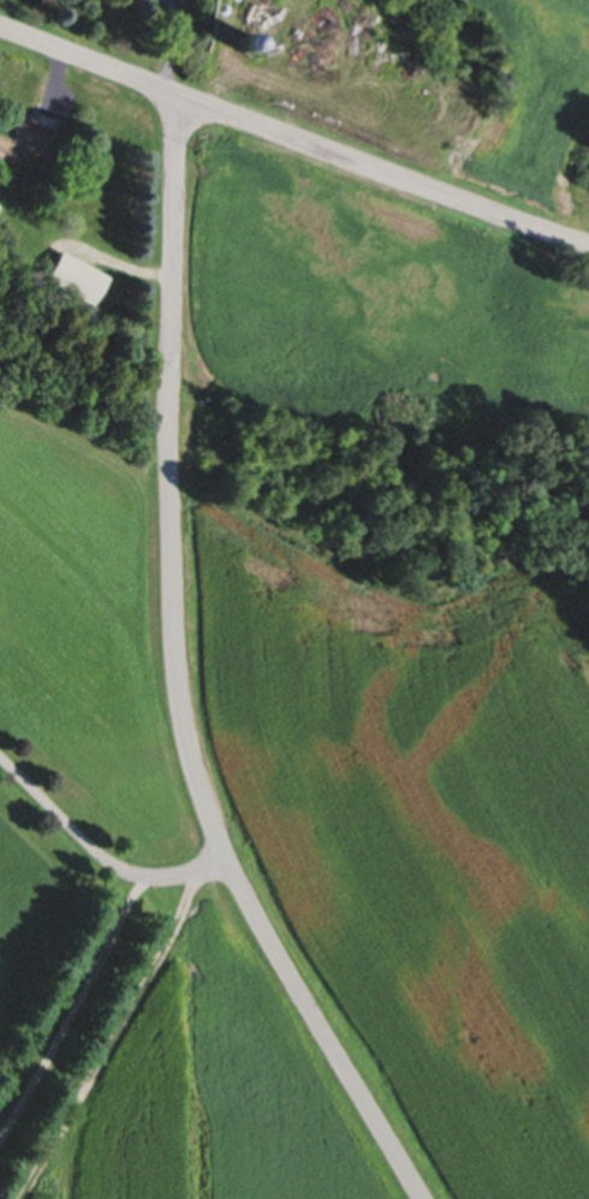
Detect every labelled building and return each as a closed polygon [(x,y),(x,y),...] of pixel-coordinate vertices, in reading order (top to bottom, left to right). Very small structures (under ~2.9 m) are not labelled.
[(13,120),(8,135),(0,133),(0,150),(40,164),(50,133),(13,120)] [(103,277),(54,256),(40,287),(89,308),(103,277)]
